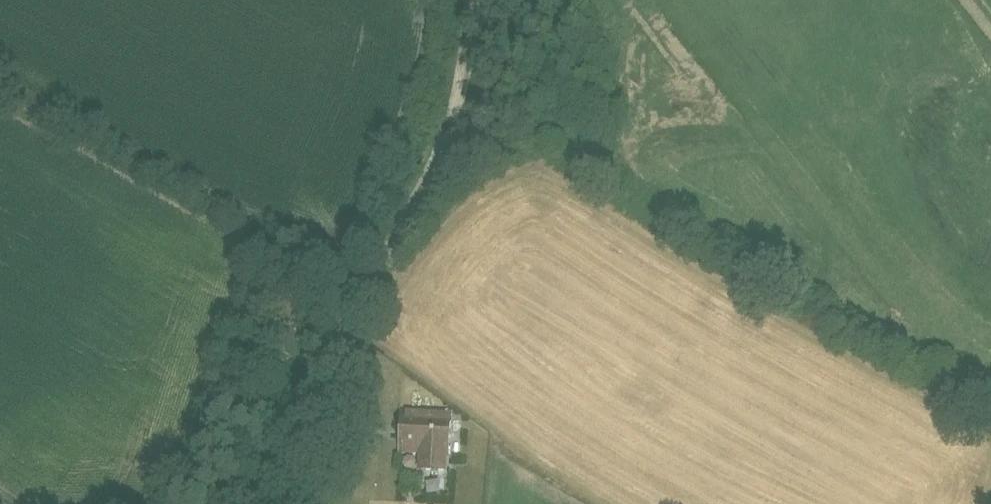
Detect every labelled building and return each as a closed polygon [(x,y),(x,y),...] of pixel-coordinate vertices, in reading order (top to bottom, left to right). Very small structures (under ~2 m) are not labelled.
[(449,456),(451,415),(401,413),(400,454),(427,455),(426,472),(445,473),(446,456),(449,456)]
